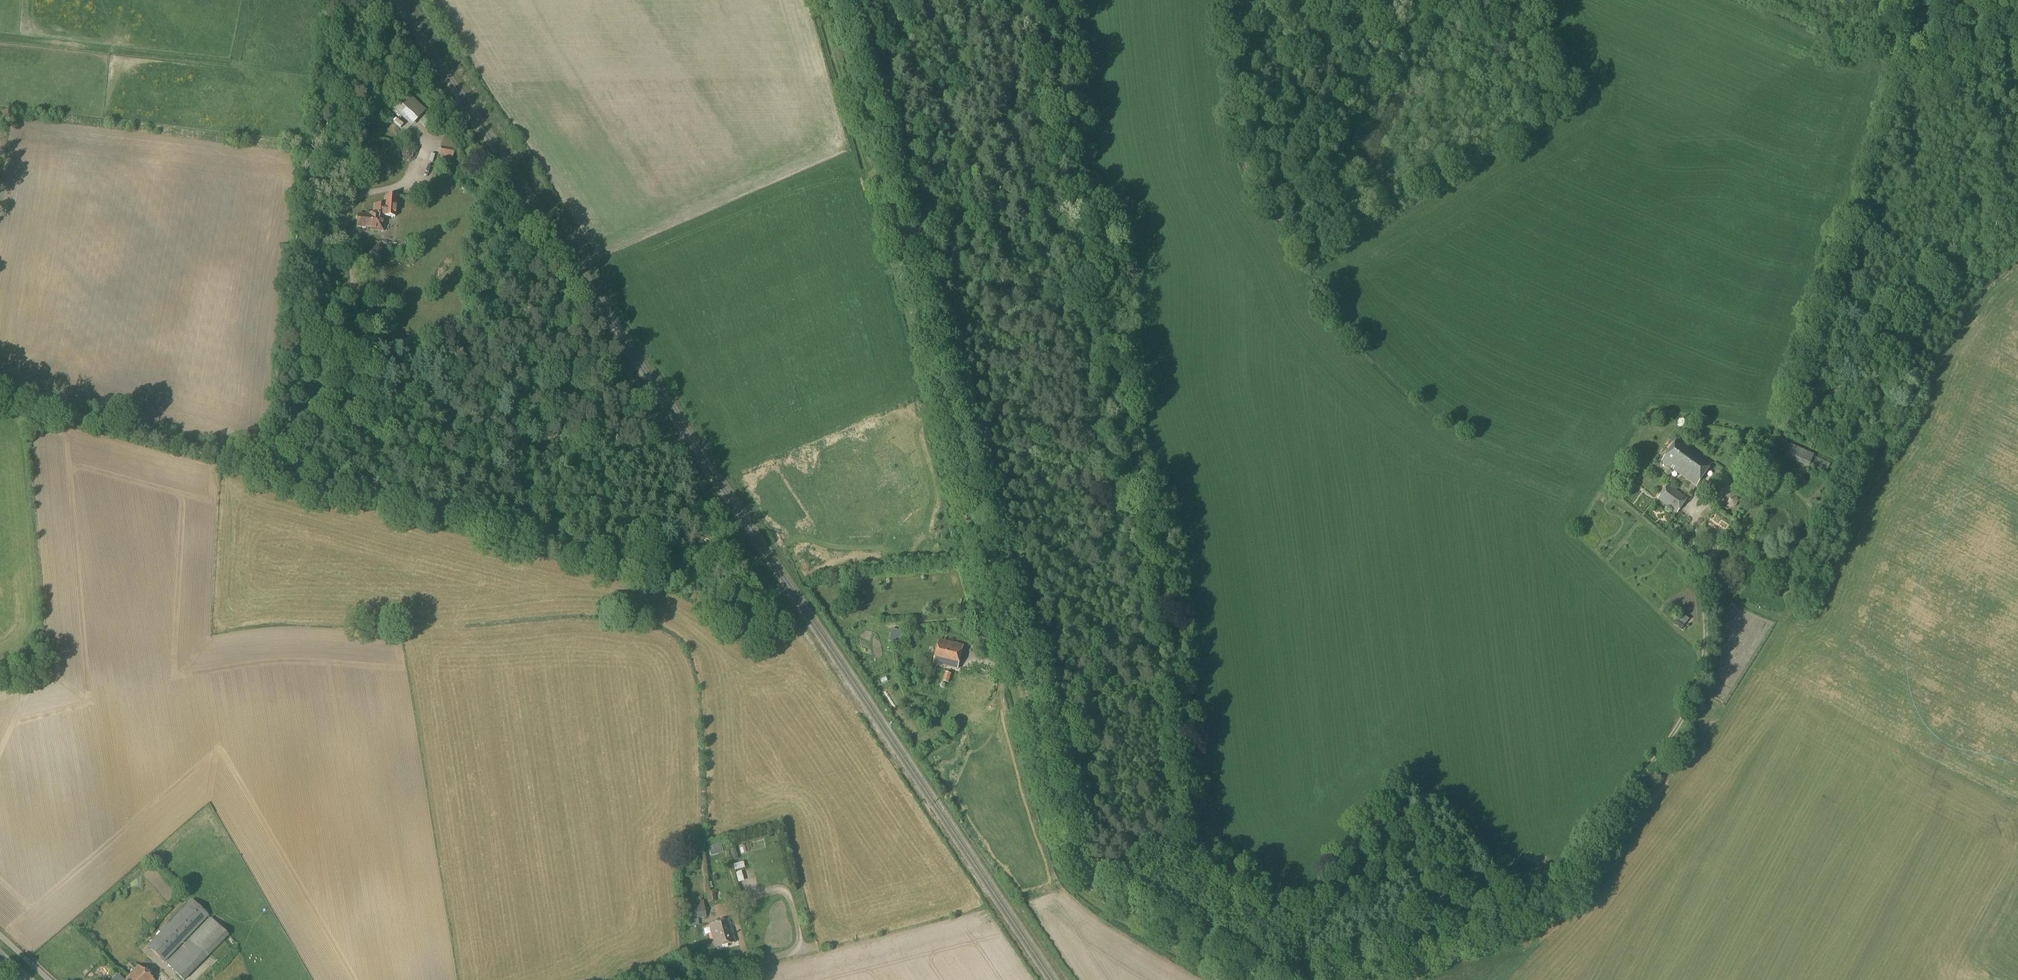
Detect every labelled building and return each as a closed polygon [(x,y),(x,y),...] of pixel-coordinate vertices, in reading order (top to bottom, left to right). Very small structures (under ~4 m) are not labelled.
[(426,129),(436,119),(428,111),(418,121),(426,129)] [(453,149),(454,145),(453,145),(453,141),(442,140),(441,148),(440,156),(452,158),(453,149)] [(395,216),(396,195),(386,195),(385,204),(375,204),(375,214),(370,214),(370,212),(364,212),(364,215),(357,215),(356,227),(371,228),(370,230),(383,231),(384,216),(395,216)] [(1696,486),(1712,464),(1677,439),(1661,461),(1696,486)] [(1808,468),(1814,455),(1791,445),(1785,458),(1808,468)] [(1676,514),(1687,499),(1667,485),(1656,500),(1676,514)] [(1734,495),(1726,501),(1731,508),(1739,502),(1734,495)] [(935,586),(945,586),(945,575),(935,575),(935,586)] [(911,588),(922,588),(921,577),(911,577),(911,588)] [(855,614),(859,615),(863,607),(858,605),(855,614)] [(899,644),(902,632),(892,629),(888,641),(899,644)] [(957,669),(963,645),(939,640),(934,663),(957,669)] [(948,683),(951,674),(945,673),(942,681),(948,683)] [(890,677),(895,688),(900,686),(895,675),(890,677)] [(734,847),(728,849),(731,860),(737,859),(734,847)] [(733,865),(734,871),(744,868),(743,862),(733,865)] [(743,881),(741,871),(735,873),(738,882),(743,881)] [(700,901),(700,898),(685,900),(687,911),(686,911),(688,920),(705,917),(702,901),(700,901)] [(163,962),(208,916),(191,900),(146,946),(163,962)] [(180,978),(225,932),(210,918),(165,963),(180,978)] [(716,947),(734,942),(728,920),(709,925),(716,947)] [(138,966),(127,977),(125,979),(153,979),(138,966)]
